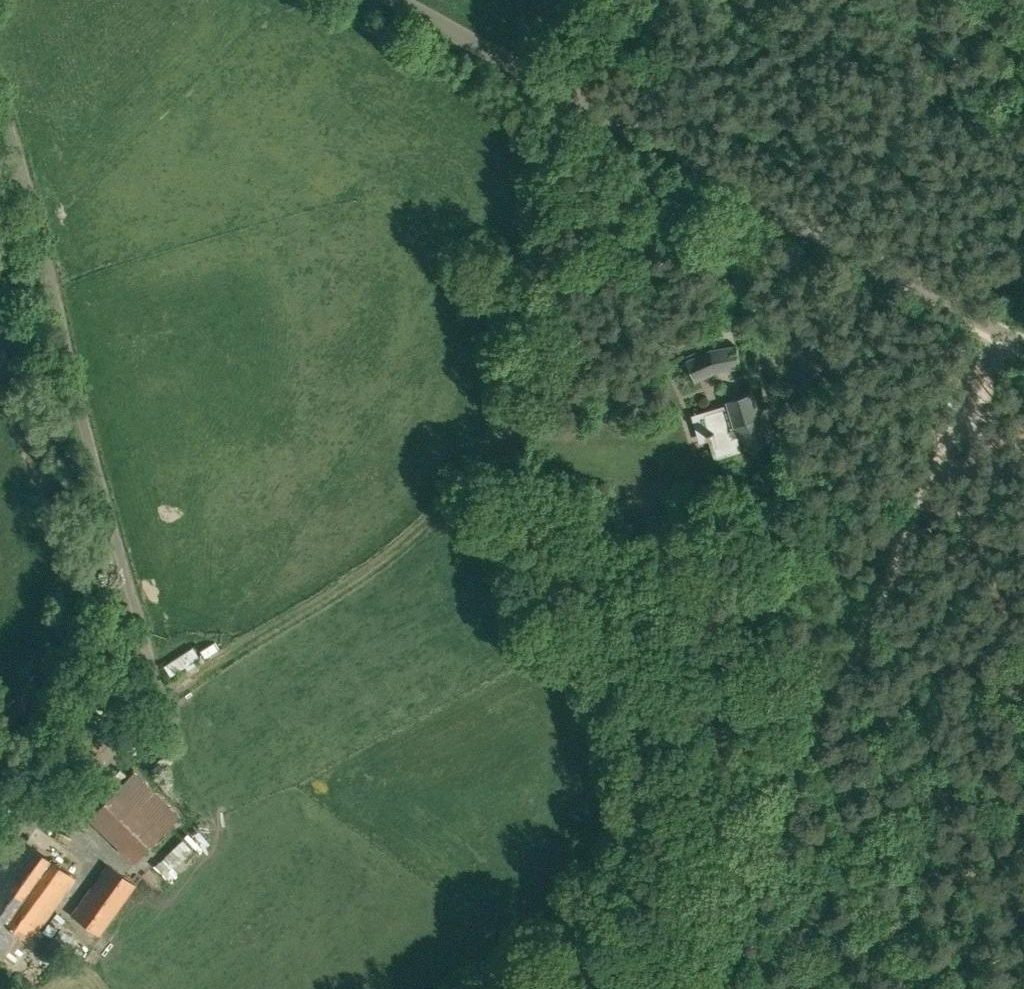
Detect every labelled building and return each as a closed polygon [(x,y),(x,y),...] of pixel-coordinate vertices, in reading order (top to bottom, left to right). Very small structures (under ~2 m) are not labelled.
[(686,360),(696,382),(717,372),(707,351),(686,360)] [(755,396),(745,400),(743,395),(726,401),(728,409),(706,416),(711,432),(707,433),(708,437),(712,436),(717,454),(735,449),(736,450),(737,450),(733,438),(740,436),(750,452),(775,436),(766,422),(762,411),(760,412),(755,396)] [(166,662),(172,676),(203,663),(196,648),(166,662)] [(133,772),(86,817),(132,862),(178,817),(133,772)] [(170,881),(200,853),(186,837),(155,866),(170,881)] [(21,839),(0,868),(0,956),(12,964),(74,878),(21,839)] [(70,915),(98,935),(135,885),(107,865),(70,915)]
